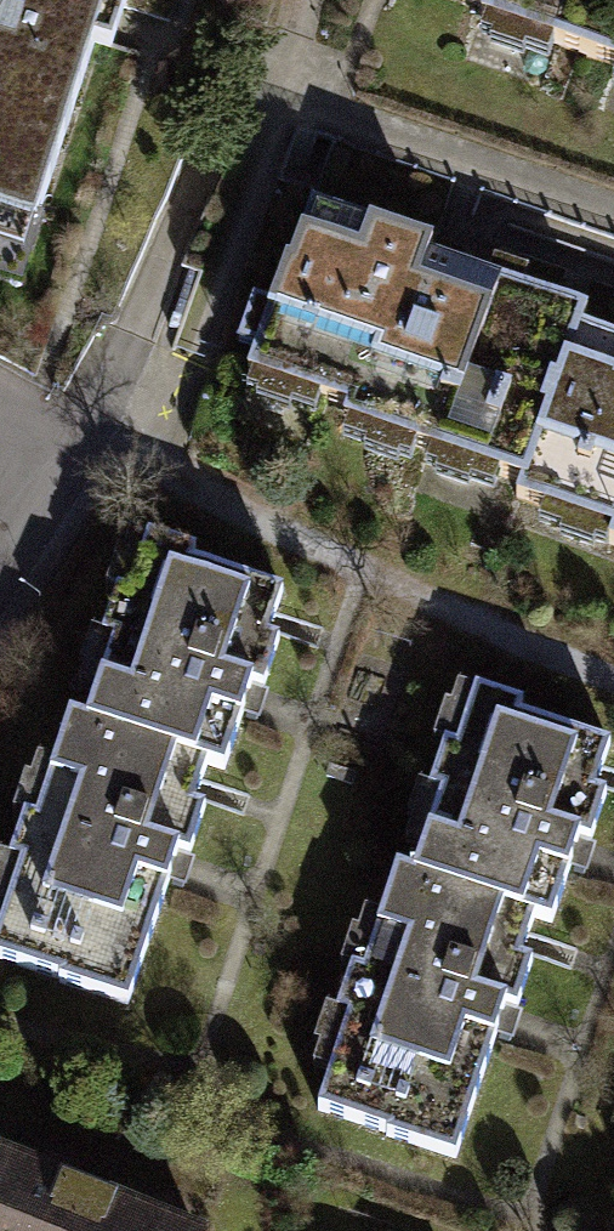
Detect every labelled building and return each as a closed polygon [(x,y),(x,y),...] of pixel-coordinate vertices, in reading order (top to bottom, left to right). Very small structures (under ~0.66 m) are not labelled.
[(16,244),(25,215),(33,218),(88,42),(109,48),(124,0),(0,0),(0,239),(16,244)] [(479,4),(474,17),(613,67),(613,0),(469,0),(479,4)] [(340,418),(520,480),(573,326),(579,310),(424,257),(429,244),(307,203),(270,309),(248,301),(233,346),(254,353),(247,372),(344,405),(340,418)] [(573,326),(520,480),(514,498),(612,532),(608,542),(613,544),(613,340),(573,326)] [(110,638),(84,724),(205,761),(223,767),(250,680),(262,684),(275,640),(263,636),(278,589),(187,561),(191,548),(144,533),(126,588),(115,585),(99,635),(110,638)] [(437,792),(410,878),(531,915),(549,921),(576,834),(588,838),(602,794),(590,790),(604,743),(514,715),(518,702),(470,687),(453,742),(441,739),(425,789),(437,792)] [(205,761),(84,724),(68,719),(37,817),(23,812),(7,861),(18,865),(0,922),(0,962),(126,1001),(174,849),(187,853),(201,807),(191,804),(205,761)] [(518,958),(531,915),(410,878),(394,873),(364,971),(349,966),(334,1015),(344,1019),(315,1112),(452,1155),(500,1003),(513,1007),(527,961),(518,958)] [(0,1159),(0,1230),(184,1230),(0,1159)]
